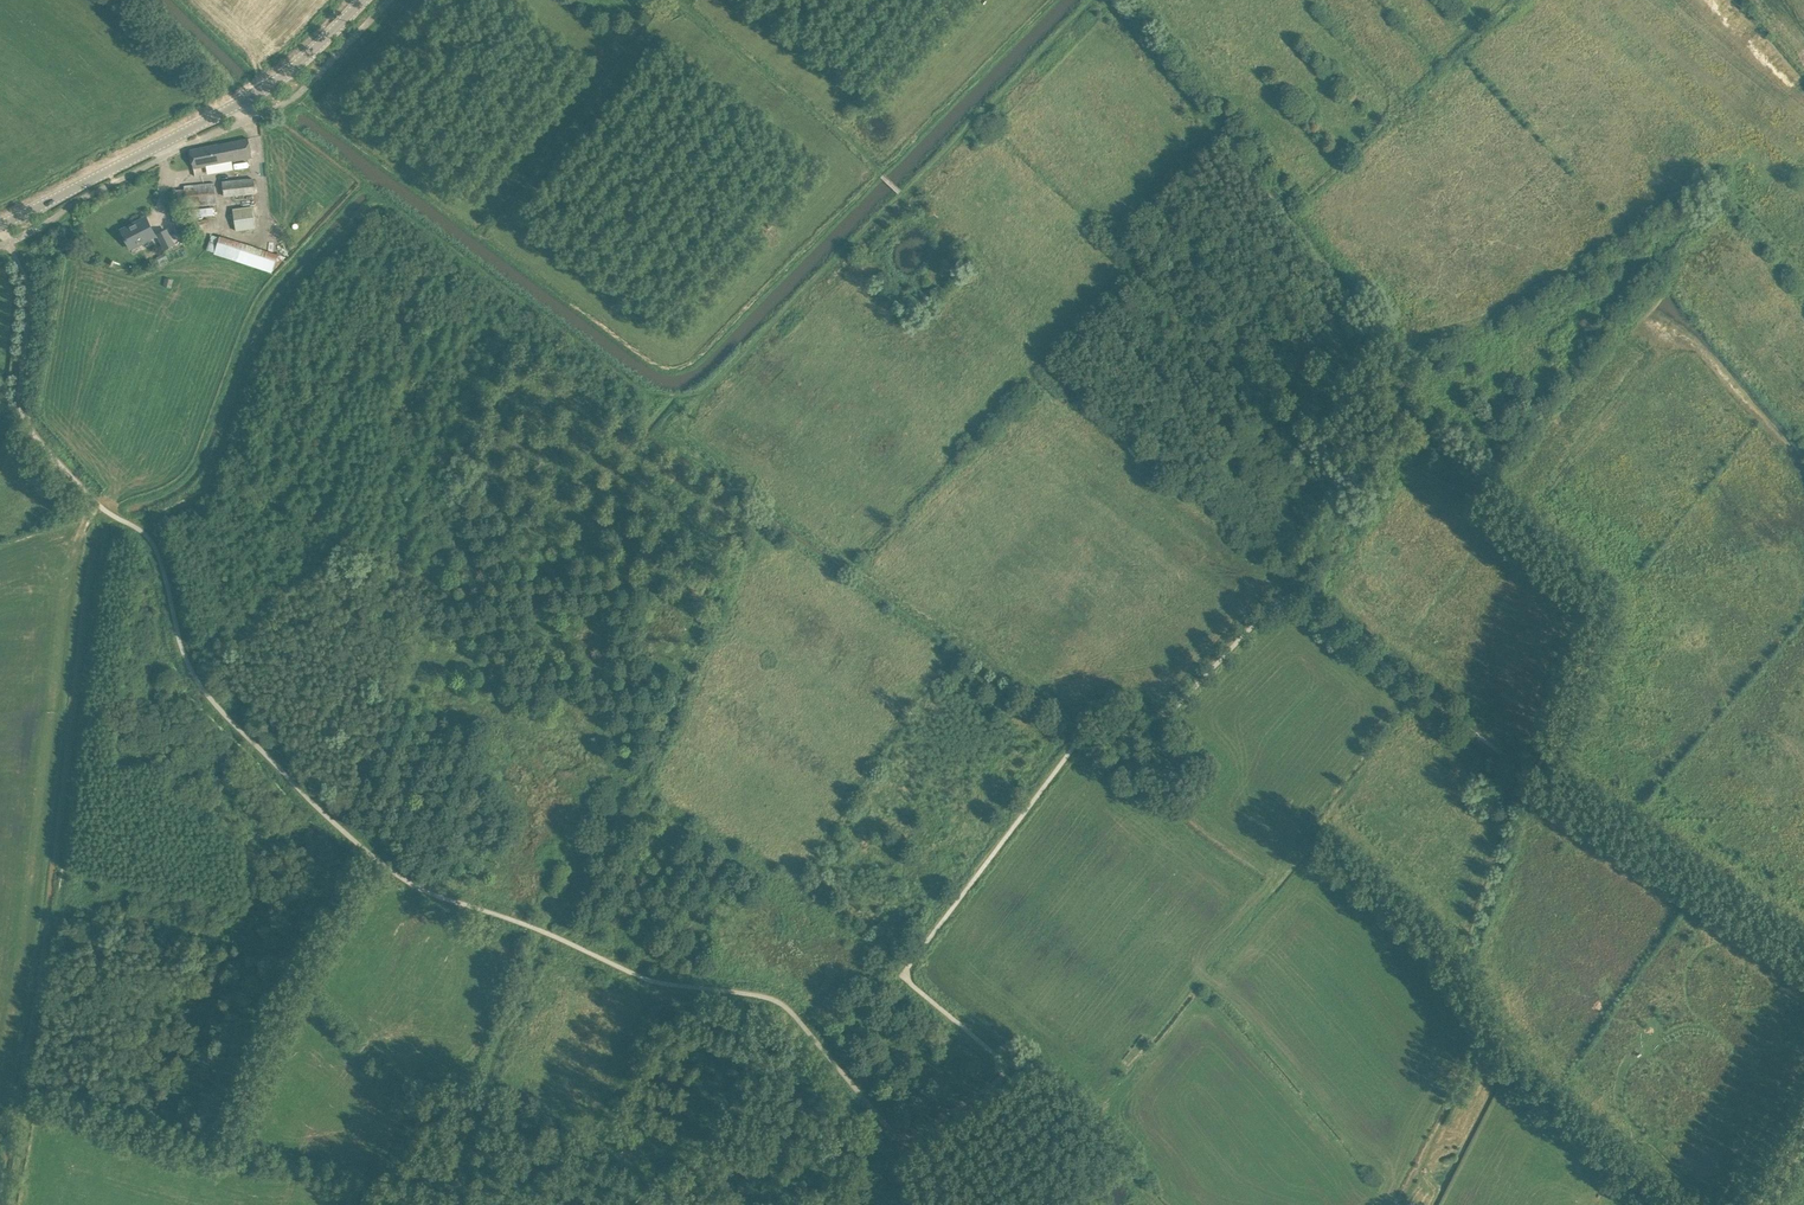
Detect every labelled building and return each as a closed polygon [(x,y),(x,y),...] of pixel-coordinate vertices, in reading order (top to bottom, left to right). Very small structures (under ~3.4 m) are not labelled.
[(253,157),(249,138),(190,150),(194,168),(253,157)] [(253,178),(221,181),(223,196),(255,193),(253,178)] [(176,203),(185,202),(185,204),(216,202),(215,184),(184,185),(184,189),(176,189),(176,203)] [(252,206),(233,209),(236,231),(256,228),(252,206)] [(189,210),(189,217),(205,216),(204,208),(189,210)] [(156,235),(148,220),(132,228),(131,225),(121,230),(131,248),(156,235)] [(166,230),(158,234),(166,249),(174,245),(166,230)] [(213,251),(218,235),(212,234),(207,249),(213,251)] [(276,252),(219,235),(213,254),(270,271),(276,252)] [(165,253),(158,257),(160,262),(168,259),(165,253)] [(165,278),(164,286),(171,287),(172,279),(165,278)]
